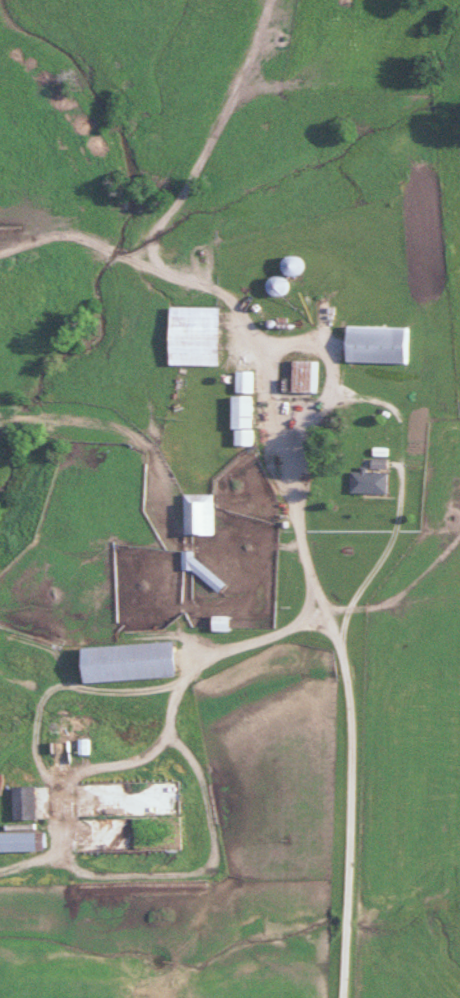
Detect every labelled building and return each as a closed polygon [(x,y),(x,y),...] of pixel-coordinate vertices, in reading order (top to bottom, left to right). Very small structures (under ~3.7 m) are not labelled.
[(282,275),(298,275),(298,258),(282,258),(282,275)] [(264,285),(274,298),(286,289),(276,276),(264,285)] [(216,366),(216,307),(167,307),(167,366),(216,366)] [(344,363),(405,363),(405,327),(344,327),(344,363)] [(315,361),(290,361),(290,394),(315,394),(315,361)] [(233,393),(250,393),(250,372),(233,372),(233,393)] [(250,446),(250,396),(230,396),(230,446),(250,446)] [(348,493),(384,493),(385,470),(383,470),(384,460),(370,460),(369,471),(348,471),(348,493)] [(181,535),(211,535),(211,494),(181,494),(181,535)] [(226,616),(210,616),(210,631),(226,631),(226,616)] [(79,648),(80,683),(173,678),(171,643),(79,648)] [(49,765),(66,765),(66,742),(49,742),(49,765)] [(33,788),(11,788),(11,821),(33,821),(33,788)] [(42,852),(42,833),(0,833),(0,852),(42,852)]
